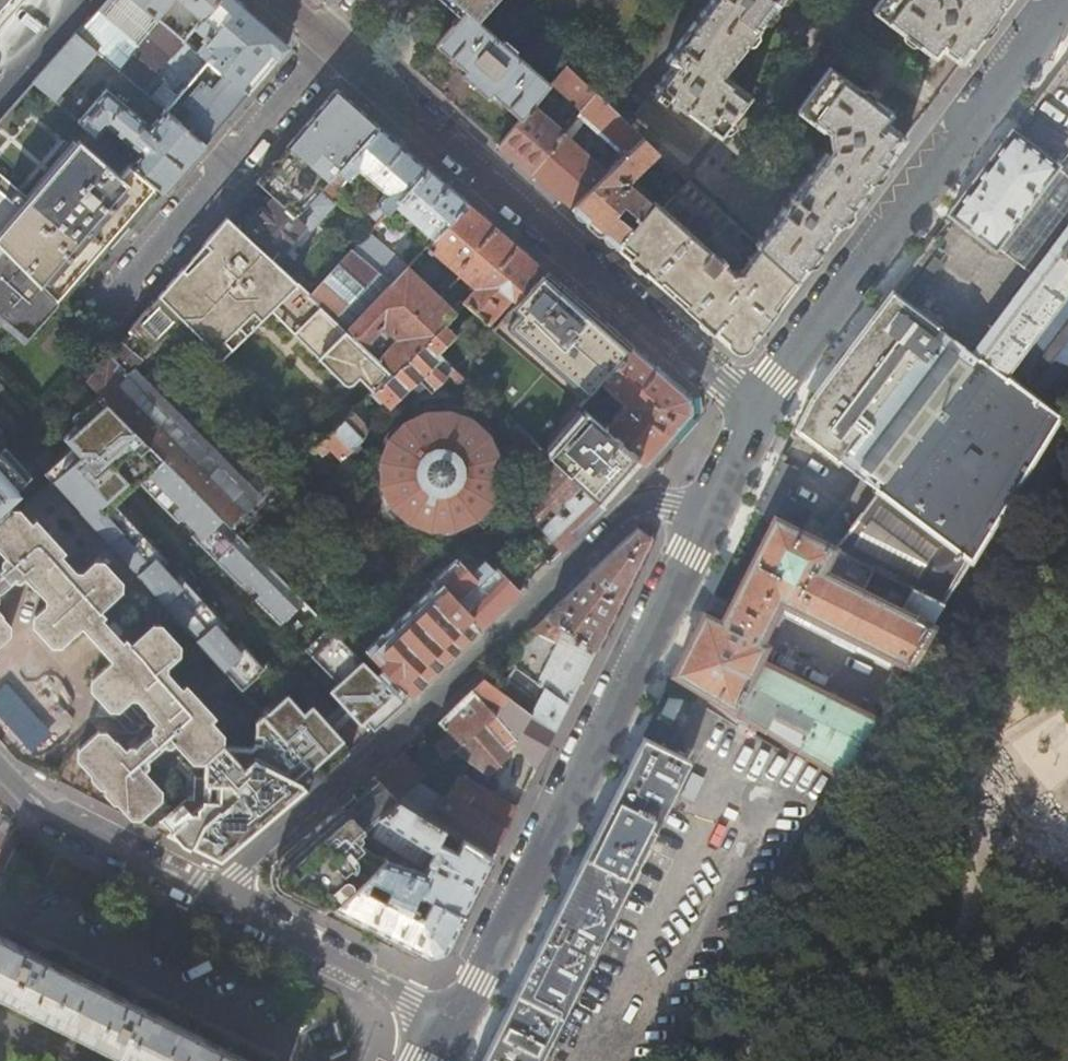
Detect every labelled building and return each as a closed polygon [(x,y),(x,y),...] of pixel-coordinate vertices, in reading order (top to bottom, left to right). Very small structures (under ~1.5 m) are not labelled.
[(246,94),(196,51),(183,40),(173,32),(154,16),(135,0),(104,0),(75,34),(96,52),(164,109),(204,143),(223,121),(246,94)] [(154,16),(169,0),(135,0),(154,16)] [(218,0),(179,0),(202,18),(218,0)] [(236,0),(218,0),(202,18),(197,23),(194,27),(207,38),(196,51),(246,94),(271,65),(288,45),(259,20),(236,0)] [(465,11),(459,17),(436,44),(463,69),(460,73),(488,97),(493,94),(521,118),(545,90),(548,84),(513,52),(515,50),(510,45),(504,40),(500,42),(478,23),(498,0),(452,0),(465,11)] [(459,17),(465,11),(452,0),(440,0),(459,17)] [(667,58),(673,63),(656,85),(659,89),(656,93),(664,100),(668,95),(721,134),(752,93),(725,72),(734,61),(781,0),(711,0),(667,58)] [(872,10),(933,57),(940,48),(961,63),(971,50),(1009,0),(880,0),(872,10)] [(197,23),(188,15),(173,32),(183,40),(194,27),(197,23)] [(96,52),(75,34),(33,82),(54,99),(96,52)] [(827,132),(829,145),(755,241),(759,245),(797,281),(815,256),(859,198),(894,152),(906,137),(885,120),(892,112),(831,64),(796,109),(827,132)] [(581,109),(594,93),(565,65),(551,82),(581,109)] [(184,166),(204,143),(164,109),(154,121),(138,108),(133,112),(105,88),(79,120),(99,136),(108,125),(139,151),(129,163),(154,184),(163,191),(184,166)] [(338,169),(377,124),(357,106),(336,88),(258,180),(276,196),(297,215),(319,191),(338,169)] [(558,102),(545,90),(521,118),(500,145),(513,157),(530,171),(554,141),(564,129),(548,115),(558,102)] [(642,138),(594,93),(581,109),(564,129),(554,141),(530,171),(548,187),(571,207),(607,171),(571,138),(587,118),(626,152),(642,138)] [(689,132),(643,102),(632,118),(678,149),(689,132)] [(393,204),(426,167),(403,147),(377,124),(338,169),(348,178),(358,166),(382,188),(386,192),(376,204),(385,212),(393,204)] [(1011,132),(997,151),(952,211),(1038,276),(981,353),(894,288),(811,397),(796,428),(876,488),(832,546),(801,530),(811,509),(785,496),(798,469),(785,462),(780,460),(756,509),(774,517),(758,550),(732,603),(721,624),(704,613),(702,617),(678,665),(675,672),(839,770),(872,716),(764,650),(771,636),(765,632),(780,601),(785,602),(906,661),(1067,395),(1067,176),(1011,132)] [(656,150),(642,138),(626,152),(607,171),(571,207),(594,227),(616,246),(631,228),(616,214),(615,213),(623,203),(640,218),(653,204),(633,186),(632,179),(652,159),(661,168),(668,160),(656,150)] [(79,141),(27,197),(0,174),(0,246),(54,300),(53,301),(56,304),(57,302),(55,301),(154,184),(129,163),(118,175),(79,141)] [(682,173),(688,166),(664,143),(656,150),(668,160),(682,173)] [(432,239),(466,202),(447,185),(426,167),(393,204),(432,239)] [(733,239),(741,230),(689,181),(681,190),(733,239)] [(297,215),(276,196),(261,214),(257,210),(253,211),(245,221),(249,227),(248,228),(277,253),(304,223),(305,223),(310,227),(332,203),(319,191),(297,215)] [(516,303),(544,271),(518,248),(492,225),(466,202),(432,239),(426,245),(411,262),(406,268),(391,284),(353,250),(310,297),(391,374),(393,375),(444,325),(460,310),(455,304),(450,308),(449,307),(440,297),(466,273),(480,285),(466,302),(488,322),(499,310),(501,305),(509,297),(516,303)] [(701,218),(690,231),(664,208),(662,211),(653,204),(640,218),(631,228),(616,246),(679,301),(731,347),(748,345),(797,281),(759,245),(741,268),(732,267),(723,259),(725,257),(723,255),(720,257),(699,238),(710,226),(701,218)] [(375,390),(391,374),(310,297),(225,217),(185,265),(160,294),(190,324),(222,356),(271,307),(346,381),(353,381),(360,375),(375,390)] [(391,284),(406,268),(368,233),(353,250),(391,284)] [(426,245),(419,239),(405,255),(411,262),(426,245)] [(56,304),(53,301),(54,300),(0,246),(0,324),(11,333),(16,329),(27,338),(56,304)] [(600,383),(631,347),(590,312),(544,271),(516,303),(513,308),(520,315),(509,327),(588,396),(600,383)] [(164,350),(190,324),(160,294),(127,333),(143,350),(154,340),(164,350)] [(454,334),(444,325),(393,375),(391,374),(375,390),(372,393),(387,409),(418,378),(430,390),(452,368),(436,353),(454,334)] [(263,464),(257,468),(213,425),(201,438),(188,424),(197,414),(148,367),(138,376),(129,366),(136,358),(120,342),(112,351),(86,379),(227,522),(274,475),(263,464)] [(660,373),(631,347),(600,383),(624,404),(622,408),(612,418),(602,409),(599,410),(587,400),(581,406),(585,410),(634,454),(645,463),(660,446),(670,435),(689,413),(688,397),(660,373)] [(15,439),(266,716),(295,748),(320,778),(344,757),(179,576),(191,566),(202,557),(355,712),(361,718),(362,716),(373,730),(403,703),(86,379),(80,373),(15,439)] [(473,412),(449,405),(422,404),(422,410),(399,419),(381,435),(383,438),(378,457),(374,458),(374,485),(387,513),(405,529),(428,537),(456,536),(480,525),(483,528),(501,509),(499,504),(507,481),(504,452),(495,430),(473,412)] [(595,497),(634,454),(585,410),(546,453),(595,497)] [(304,423),(311,416),(307,412),(300,419),(304,423)] [(365,425),(353,412),(316,447),(322,454),(330,447),(341,458),(363,438),(366,431),(365,425)] [(561,551),(607,507),(595,497),(546,453),(516,425),(509,433),(520,451),(534,463),(529,470),(531,473),(525,478),(540,494),(525,509),(540,524),(540,529),(561,551)] [(8,558),(3,563),(4,567),(17,581),(22,581),(26,578),(35,588),(37,587),(47,598),(48,607),(35,619),(35,627),(52,646),(61,646),(81,627),(88,633),(103,618),(104,614),(101,610),(121,591),(120,583),(102,563),(94,563),(84,573),(74,574),(58,557),(62,553),(36,524),(32,527),(19,513),(11,512),(10,508),(5,502),(11,496),(6,490),(21,477),(0,453),(0,550),(8,558)] [(650,537),(637,527),(595,568),(546,616),(595,648),(611,614),(650,537)] [(476,561),(482,557),(471,547),(466,552),(476,561)] [(440,573),(435,571),(360,643),(408,693),(476,628),(479,630),(519,591),(497,568),(493,569),(482,557),(476,561),(466,552),(458,559),(455,558),(440,573)] [(10,635),(10,628),(0,616),(0,644),(10,635)] [(583,672),(595,648),(546,616),(503,658),(514,666),(567,704),(583,672)] [(160,627),(152,627),(132,645),(128,640),(124,640),(108,656),(114,663),(93,681),(93,691),(109,710),(119,709),(131,698),(137,697),(149,711),(148,712),(157,722),(151,728),(169,747),(175,742),(185,753),(192,761),(202,760),(221,744),(222,735),(209,721),(213,717),(185,686),(181,690),(165,674),(166,665),(178,655),(178,647),(160,627)] [(561,715),(567,704),(514,666),(498,690),(554,731),(561,715)] [(500,676),(491,669),(482,678),(493,686),(500,676)] [(545,749),(554,731),(498,690),(493,686),(482,678),(438,721),(449,733),(434,747),(444,757),(454,749),(487,772),(505,749),(484,722),(494,713),(517,740),(515,742),(536,767),(545,749)] [(670,694),(661,714),(674,720),(683,700),(670,694)] [(170,831),(166,835),(221,863),(258,831),(296,799),(320,778),(295,748),(266,716),(257,724),(254,746),(250,750),(224,747),(221,744),(202,760),(192,761),(185,753),(178,759),(194,777),(193,801),(185,799),(161,820),(170,831)] [(116,741),(114,743),(104,733),(98,733),(79,750),(79,759),(92,774),(93,778),(96,782),(100,786),(105,787),(107,789),(106,793),(114,801),(119,801),(133,816),(141,816),(161,798),(160,791),(142,771),(148,763),(132,746),(126,751),(116,741)] [(643,736),(582,858),(544,934),(530,963),(480,1060),(531,1060),(683,756),(643,736)] [(491,857),(516,808),(461,777),(455,779),(444,797),(442,798),(415,782),(419,778),(401,752),(389,763),(375,775),(396,801),(453,834),(463,839),(491,857)] [(396,801),(375,775),(314,829),(282,856),(285,891),(299,899),(306,893),(307,894),(310,893),(315,900),(306,906),(315,910),(320,899),(333,905),(385,858),(362,832),(396,801)] [(447,845),(453,834),(396,801),(362,832),(385,858),(389,856),(422,872),(425,882),(420,892),(463,914),(478,885),(491,857),(463,839),(457,850),(447,845)] [(453,933),(463,914),(420,892),(425,882),(422,872),(389,856),(385,858),(333,905),(429,955),(445,950),(453,933)] [(219,1047),(139,1008),(142,1000),(128,993),(124,1000),(42,959),(45,953),(36,948),(31,946),(27,952),(0,939),(0,994),(136,1060),(248,1060),(235,1055),(237,1047),(233,1045),(223,1040),(219,1047)]
